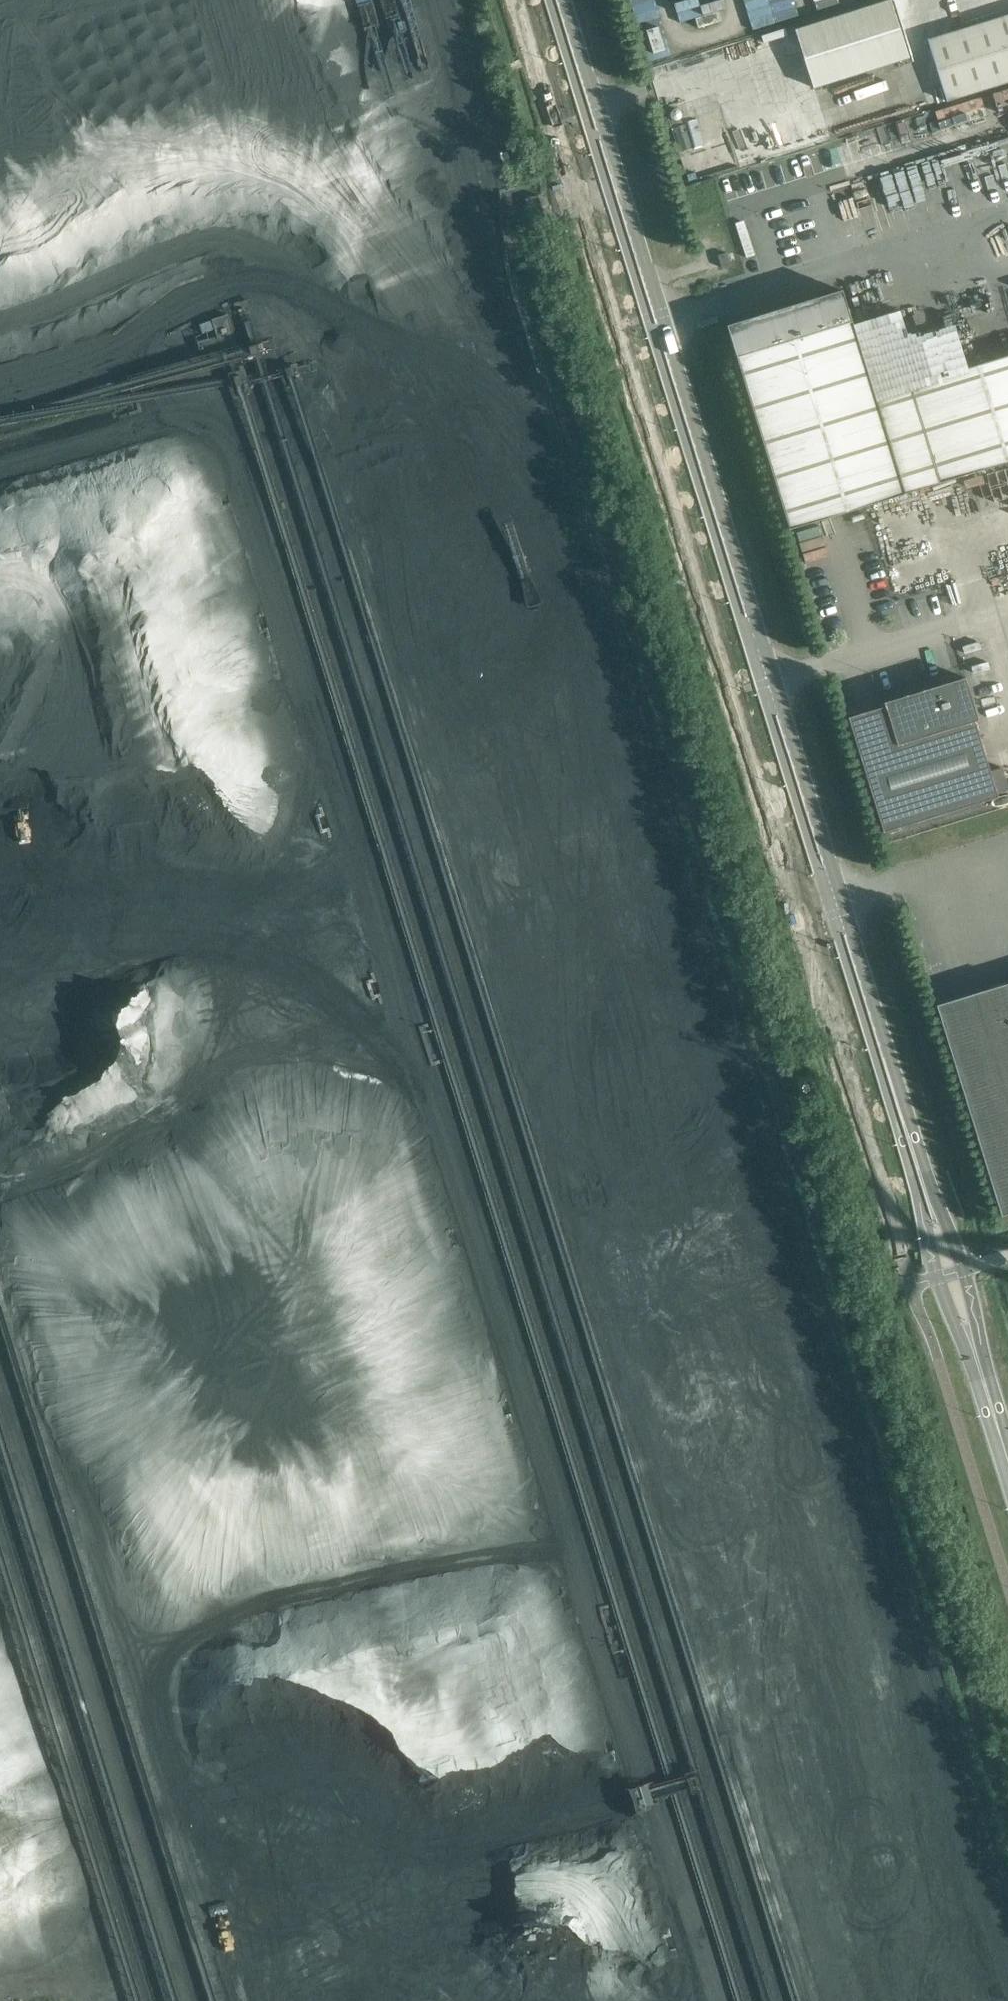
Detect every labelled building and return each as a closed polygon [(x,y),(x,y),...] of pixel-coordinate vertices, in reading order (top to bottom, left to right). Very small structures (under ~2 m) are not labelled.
[(643,24),(661,20),(656,0),(637,0),(643,24)] [(726,6),(725,0),(674,0),(679,18),(726,6)] [(750,27),(796,15),(792,0),(743,0),(750,27)] [(891,0),(889,0),(795,30),(814,87),(909,57),(891,0)] [(928,40),(947,101),(1007,82),(1007,15),(928,40)] [(696,131),(700,128),(701,124),(698,120),(693,119),(689,121),(688,126),(691,130),(696,131)] [(744,219),(735,222),(746,257),(755,254),(744,219)] [(729,262),(727,253),(726,252),(718,255),(721,264),(722,267),(730,265),(729,262)] [(875,396),(842,289),(785,307),(727,325),(783,506),(790,528),(866,505),(1007,461),(1007,356),(875,396)] [(239,349),(228,314),(212,319),(223,354),(239,349)] [(999,796),(976,721),(979,720),(966,677),(884,702),(885,705),(849,716),(848,716),(884,832),(999,796)] [(1004,982),(992,985),(992,987),(978,991),(965,996),(950,1000),(937,1004),(1002,1215),(1007,1213),(1007,980),(1004,982)]
